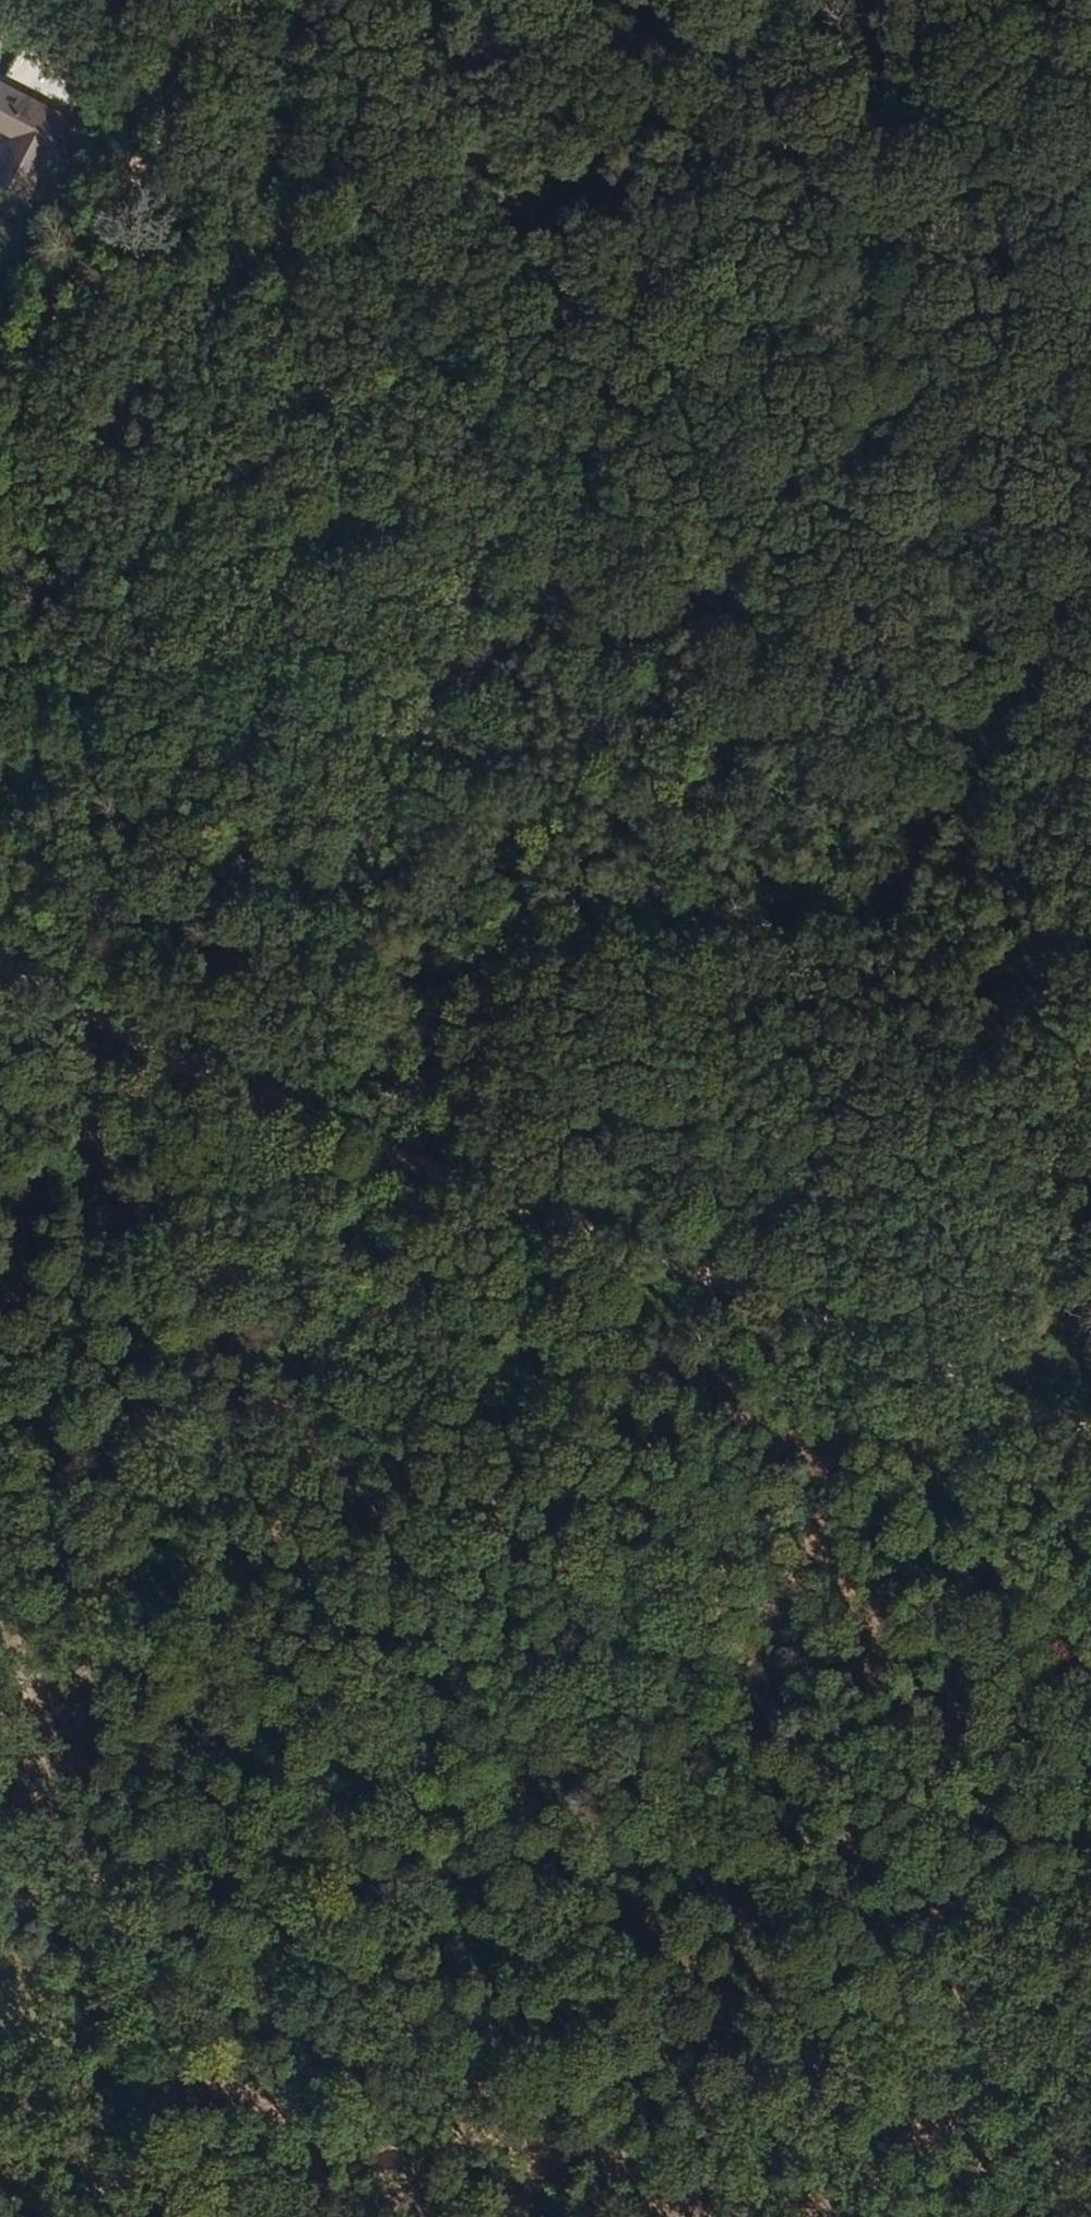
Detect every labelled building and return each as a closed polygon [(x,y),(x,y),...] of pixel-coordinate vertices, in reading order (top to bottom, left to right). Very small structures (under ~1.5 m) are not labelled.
[(66,121),(0,89),(0,134),(12,140),(9,146),(0,164),(0,191),(27,203),(44,163),(66,121)]
